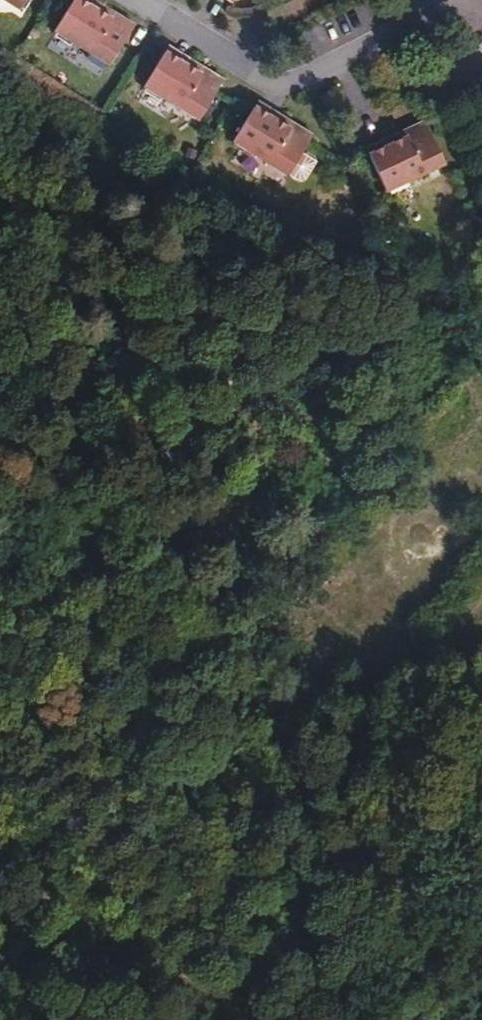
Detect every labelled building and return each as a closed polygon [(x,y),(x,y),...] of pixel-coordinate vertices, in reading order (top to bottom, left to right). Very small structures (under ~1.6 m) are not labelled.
[(21,13),(29,0),(0,0),(0,1),(21,13)] [(73,3),(109,25),(112,19),(81,0),(74,0),(73,3)] [(112,19),(109,25),(73,3),(53,35),(107,69),(131,31),(112,19)] [(167,52),(163,59),(199,80),(203,74),(167,52)] [(203,74),(199,80),(163,59),(143,91),(198,125),(222,86),(203,74)] [(259,108),(255,114),(289,135),(293,129),(259,108)] [(313,142),(293,129),(289,135),(255,114),(234,147),(289,181),(289,180),(292,177),(303,159),(313,142)] [(401,135),(405,141),(368,158),(385,194),(444,166),(424,124),(401,135)] [(365,152),(368,158),(405,141),(401,135),(365,152)] [(292,177),(289,180),(303,189),(316,167),(303,159),(292,177)]
